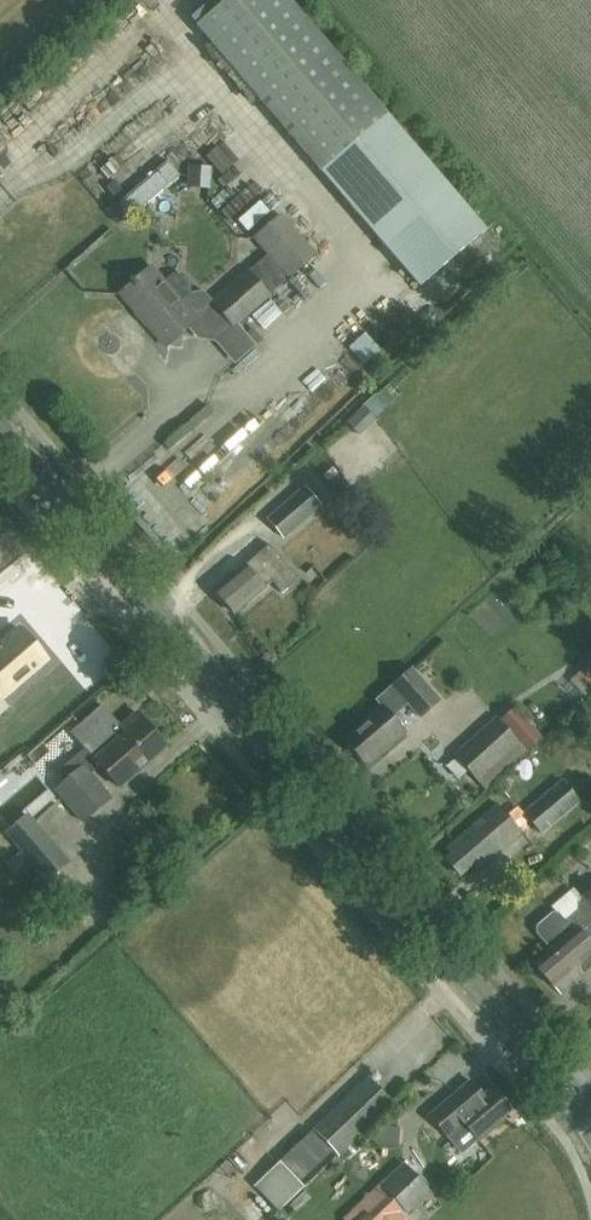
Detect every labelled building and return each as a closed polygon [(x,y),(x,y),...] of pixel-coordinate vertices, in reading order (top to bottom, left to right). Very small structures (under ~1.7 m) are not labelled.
[(290,0),(224,0),(195,24),(419,286),(486,229),(290,0)] [(214,177),(211,157),(199,159),(202,179),(214,177)] [(118,203),(131,218),(179,175),(167,161),(118,203)] [(233,324),(288,277),(314,255),(312,252),(280,215),(254,237),(268,253),(212,301),(214,303),(233,324)] [(171,275),(163,282),(150,267),(119,294),(165,346),(214,303),(212,301),(203,290),(188,292),(189,283),(181,274),(171,275)] [(279,296),(257,309),(272,336),(294,324),(279,296)] [(234,350),(254,342),(246,321),(226,329),(234,350)] [(352,341),(361,353),(378,340),(369,328),(352,341)] [(378,393),(346,423),(359,437),(377,420),(375,418),(390,405),(378,393)] [(192,413),(200,424),(217,411),(209,400),(192,413)] [(282,538),(319,505),(302,486),(265,519),(282,538)] [(189,521),(171,536),(185,553),(203,538),(189,521)] [(250,559),(213,592),(233,614),(270,582),(280,593),(297,579),(267,545),(250,559)] [(43,657),(17,628),(0,643),(0,694),(43,657)] [(573,677),(590,696),(590,694),(590,660),(573,677)] [(418,720),(437,703),(410,671),(374,702),(379,708),(342,739),(363,764),(378,752),(380,754),(405,733),(391,716),(405,704),(418,720)] [(102,706),(71,732),(91,755),(108,741),(111,744),(94,759),(99,765),(118,787),(165,746),(136,712),(120,726),(102,706)] [(454,754),(486,790),(542,738),(514,706),(499,720),(496,716),(454,754)] [(72,779),(57,792),(62,797),(83,821),(111,797),(90,773),(99,765),(94,759),(85,767),(76,756),(62,768),(72,779)] [(578,800),(562,781),(524,813),(541,832),(578,800)] [(57,794),(34,807),(41,819),(64,806),(57,794)] [(478,870),(522,832),(497,804),(445,848),(451,854),(445,859),(459,875),(472,863),(478,870)] [(43,881),(66,862),(27,815),(5,834),(20,852),(7,863),(18,876),(31,866),(43,881)] [(579,898),(581,900),(578,902),(577,907),(579,909),(564,922),(558,915),(552,914),(538,926),(537,932),(552,950),(534,965),(552,986),(579,963),(586,971),(590,967),(590,889),(579,898)] [(337,1155),(392,1103),(368,1078),(314,1130),(337,1155)] [(471,1081),(430,1115),(448,1135),(449,1134),(462,1150),(477,1137),(479,1140),(495,1126),(493,1124),(509,1111),(490,1088),(482,1095),(471,1081)] [(311,1133),(280,1163),(299,1183),(331,1154),(311,1133)] [(279,1163),(253,1188),(278,1214),(304,1189),(279,1163)] [(372,1219),(390,1219),(403,1208),(408,1212),(430,1191),(403,1163),(381,1184),(387,1190),(364,1211),(372,1219)]
